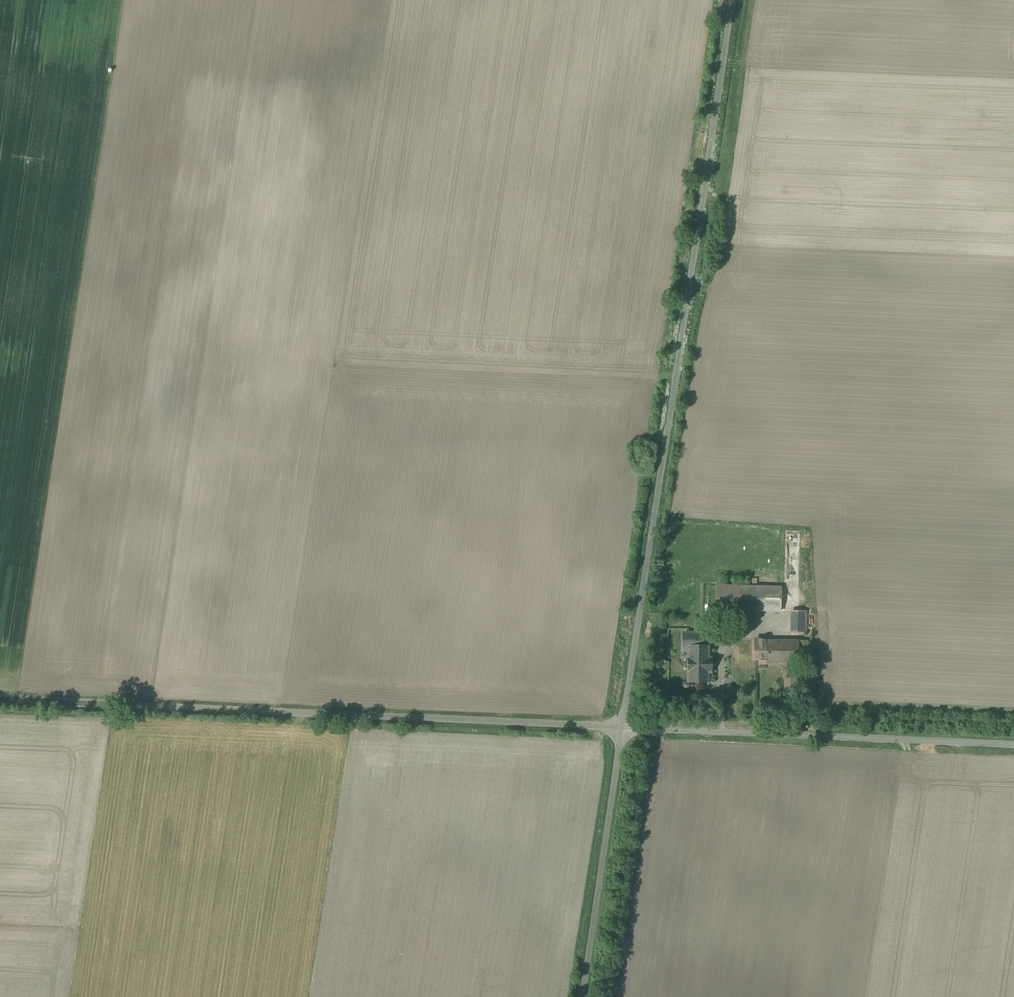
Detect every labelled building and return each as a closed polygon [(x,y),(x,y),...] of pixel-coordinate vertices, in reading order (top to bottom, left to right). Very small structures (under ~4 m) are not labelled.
[(741,586),(718,585),(717,604),(741,605),(741,586)] [(782,587),(741,586),(741,605),(741,610),(781,611),(782,587)] [(806,611),(792,611),(792,631),(806,632),(806,611)] [(659,630),(651,629),(650,641),(658,642),(659,630)] [(756,639),(734,638),(734,672),(757,672),(757,657),(767,657),(767,662),(799,662),(799,654),(799,640),(767,640),(767,639),(756,639)] [(710,643),(686,644),(687,685),(711,684),(710,643)] [(795,673),(786,673),(786,683),(795,683),(795,673)]
